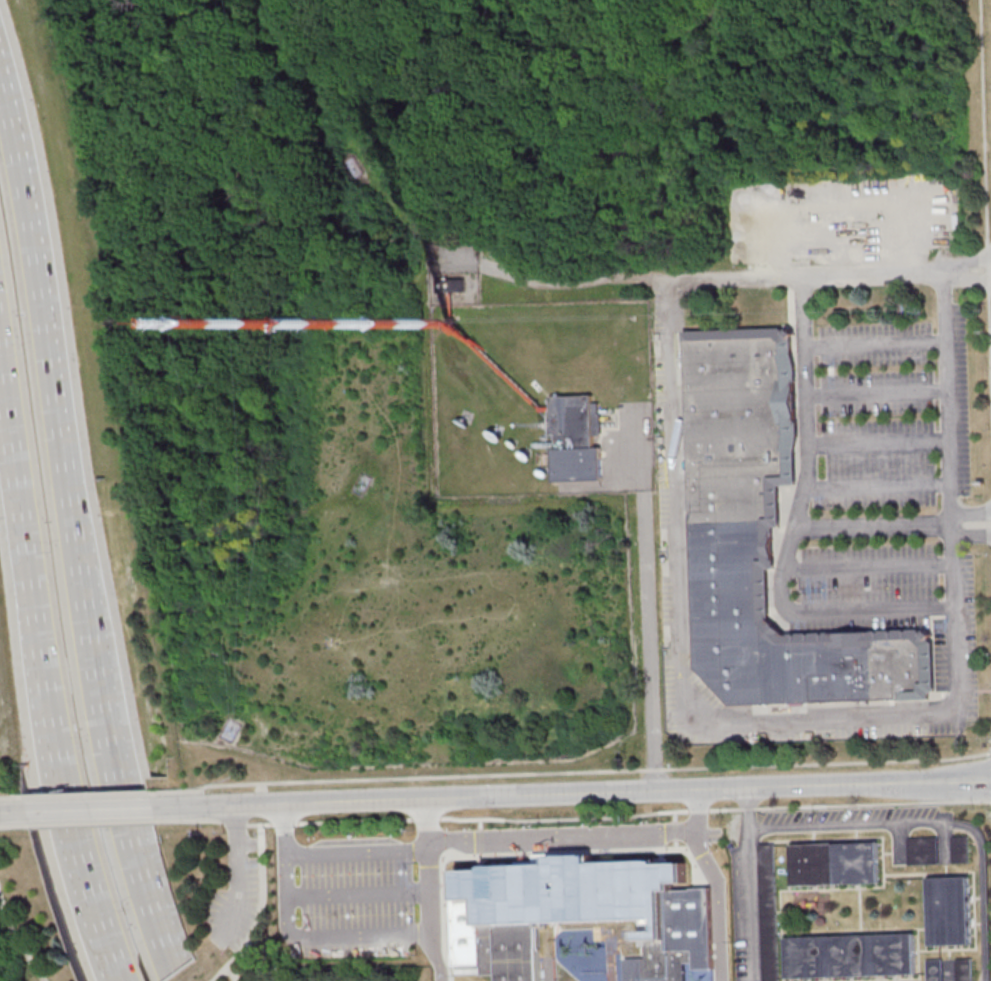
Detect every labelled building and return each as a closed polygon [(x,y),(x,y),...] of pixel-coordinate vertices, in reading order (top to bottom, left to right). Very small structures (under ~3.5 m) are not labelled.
[(436,279),(463,278),(464,290),(436,291),(436,279)] [(686,332),(793,328),(799,486),(781,487),(783,529),(776,529),(777,569),(770,570),(771,620),(786,634),(928,629),(935,634),(937,692),(930,693),(930,697),(730,705),(698,669),(686,332)] [(590,394),(551,395),(553,481),(601,480),(601,447),(591,448),(590,394)] [(953,836),(953,863),(969,863),(969,836),(953,836)] [(909,863),(937,864),(938,840),(910,839),(909,863)] [(792,886),(880,884),(879,842),(791,843),(792,886)] [(682,948),(683,980),(626,980),(625,960),(647,959),(646,940),(637,940),(637,929),(656,928),(656,919),(540,923),(542,980),(496,980),(496,975),(482,975),(481,963),(454,964),(452,897),(450,898),(449,888),(457,888),(456,869),(483,868),(483,865),(549,862),(549,855),(591,854),(591,862),(658,859),(658,862),(684,861),(685,882),(671,883),(671,889),(708,888),(711,967),(695,968),(694,948),(682,948)] [(929,877),(929,945),(971,945),(971,876),(929,877)] [(917,975),(916,933),(786,936),(786,978),(917,975)] [(972,958),(956,958),(956,980),(972,980),(972,958)] [(927,959),(927,980),(944,980),(944,959),(927,959)]
